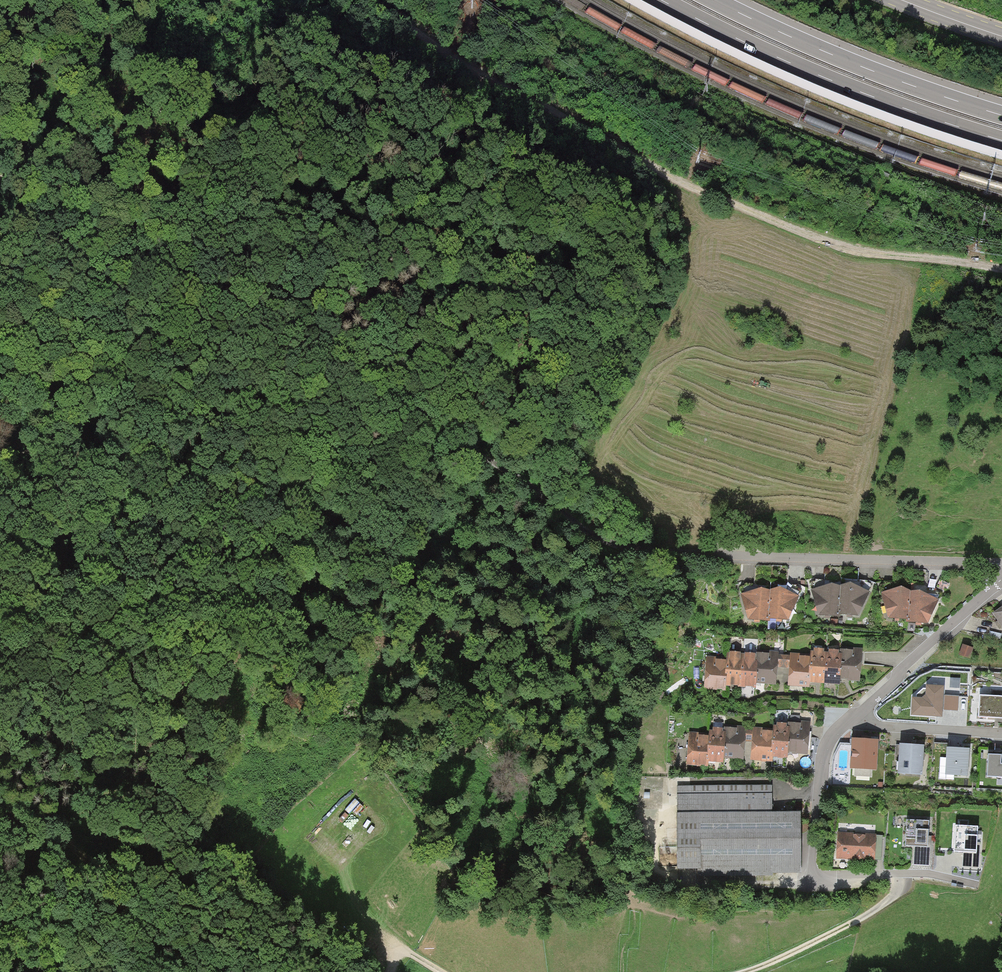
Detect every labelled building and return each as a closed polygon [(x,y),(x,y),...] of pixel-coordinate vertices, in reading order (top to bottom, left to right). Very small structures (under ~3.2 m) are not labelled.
[(819,617),(841,618),(842,586),(812,592),(819,617)] [(841,618),(863,619),(871,593),(842,586),(841,618)] [(748,622),(770,622),(771,590),(742,594),(748,622)] [(770,622),(793,622),(800,596),(771,590),(770,622)] [(891,621),(911,623),(914,592),(885,595),(891,621)] [(911,623),(931,625),(941,601),(914,592),(911,623)] [(647,644),(646,658),(658,659),(659,645),(647,644)] [(974,650),(963,646),(959,657),(970,661),(974,650)] [(828,650),(828,653),(827,684),(844,685),(844,680),(845,651),(828,650)] [(864,652),(845,651),(844,680),(863,681),(864,652)] [(812,653),(812,657),(811,684),(827,684),(828,653),(812,653)] [(728,654),(727,661),(727,687),(743,687),(744,654),(728,654)] [(759,655),(744,654),(743,687),(759,687),(759,655)] [(780,655),(759,655),(759,687),(779,688),(780,655)] [(812,657),(791,656),(790,688),(811,688),(811,684),(812,657)] [(727,661),(706,660),(706,690),(727,690),(727,687),(727,661)] [(941,688),(928,688),(927,699),(913,699),(913,715),(941,715),(941,688)] [(958,696),(944,696),(944,711),(957,711),(958,696)] [(979,696),(978,718),(1001,719),(1001,697),(979,696)] [(774,725),(774,730),(774,758),(792,758),(792,755),(792,724),(774,725)] [(811,724),(792,724),(792,755),(811,755),(811,724)] [(711,729),(710,736),(710,764),(727,764),(727,761),(727,730),(711,729)] [(746,730),(727,730),(727,761),(746,761),(746,730)] [(774,730),(753,731),(753,763),(774,763),(774,758),(774,730)] [(710,736),(689,736),(688,766),(710,767),(710,764),(710,736)] [(875,743),(853,741),(851,767),(873,769),(875,743)] [(922,748),(901,746),(899,772),(920,773),(922,748)] [(968,751),(948,750),(947,774),(968,775),(968,751)] [(988,755),(986,777),(1001,778),(1001,765),(999,765),(999,756),(988,755)] [(774,814),(774,788),(676,789),(676,873),(801,873),(801,813),(774,814)] [(929,822),(907,821),(905,846),(914,847),(928,848),(928,845),(928,836),(929,830),(929,822)] [(978,827),(955,826),(954,852),(963,853),(977,853),(977,851),(977,843),(978,836),(978,827)] [(876,836),(838,834),(837,860),(851,860),(851,863),(857,863),(867,863),(867,861),(874,862),(874,860),(876,836)] [(931,836),(928,836),(928,848),(914,847),(913,861),(930,862),(931,836)] [(980,843),(977,843),(977,853),(963,853),(962,867),(979,868),(980,843)]
